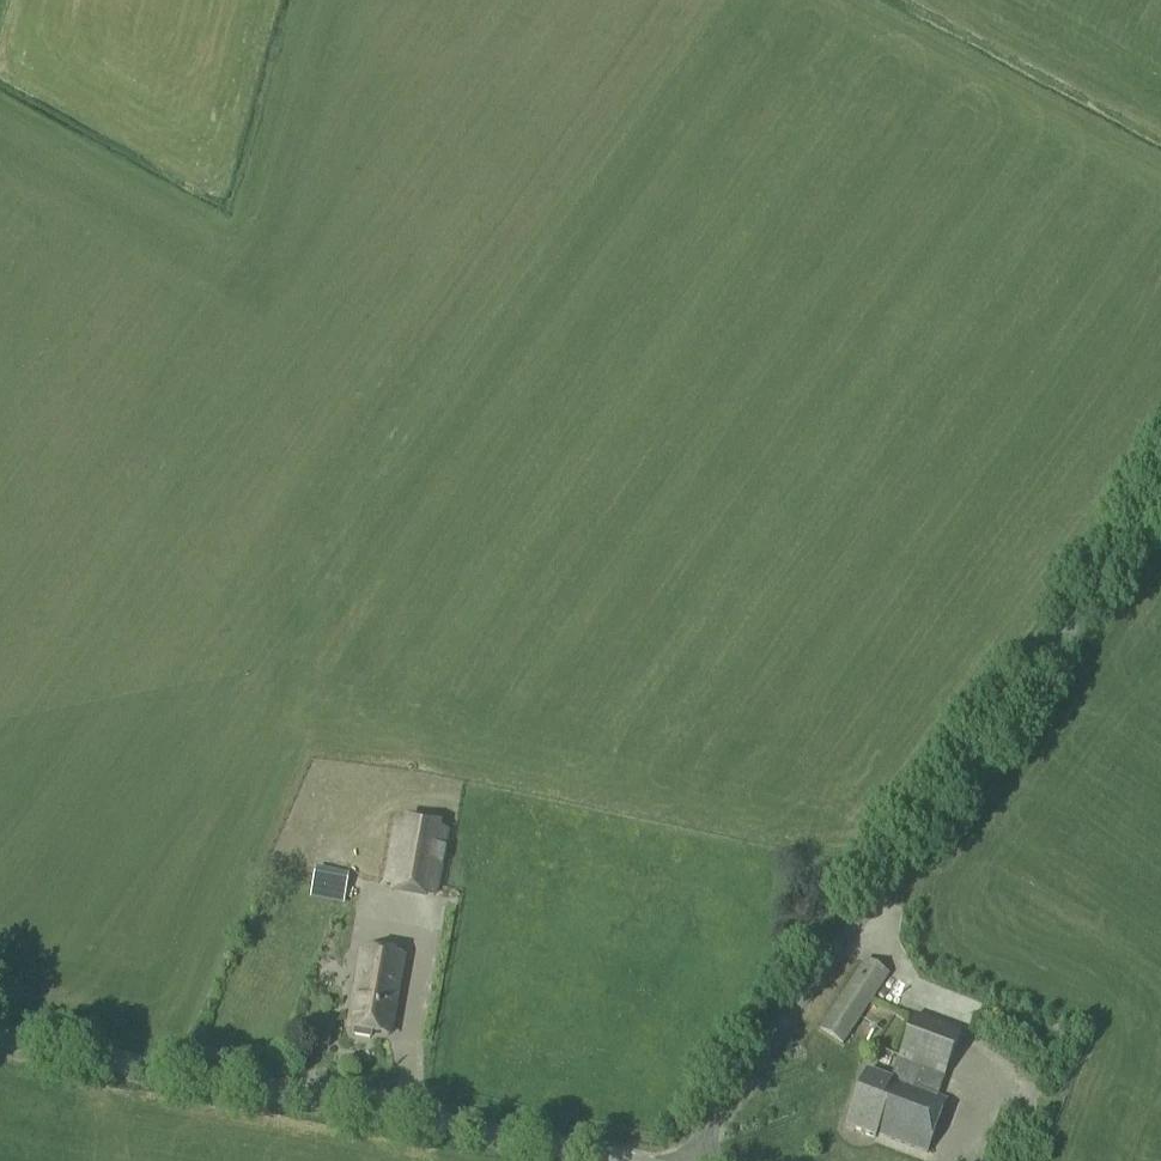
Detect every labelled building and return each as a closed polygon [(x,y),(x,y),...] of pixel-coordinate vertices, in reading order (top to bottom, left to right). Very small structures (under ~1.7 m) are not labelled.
[(438,899),(450,831),(394,822),(381,889),(438,899)] [(321,896),(353,902),(357,879),(325,873),(321,896)] [(402,958),(363,952),(356,992),(359,993),(353,1030),(355,1030),(354,1036),(369,1038),(370,1033),(388,1036),(392,1015),(389,1014),(392,999),(395,1000),(402,958)] [(843,1045),(889,974),(866,960),(820,1030),(843,1045)] [(937,1098),(961,1033),(915,1016),(891,1080),(867,1071),(846,1127),(875,1138),(877,1134),(927,1153),(947,1101),(937,1098)]
